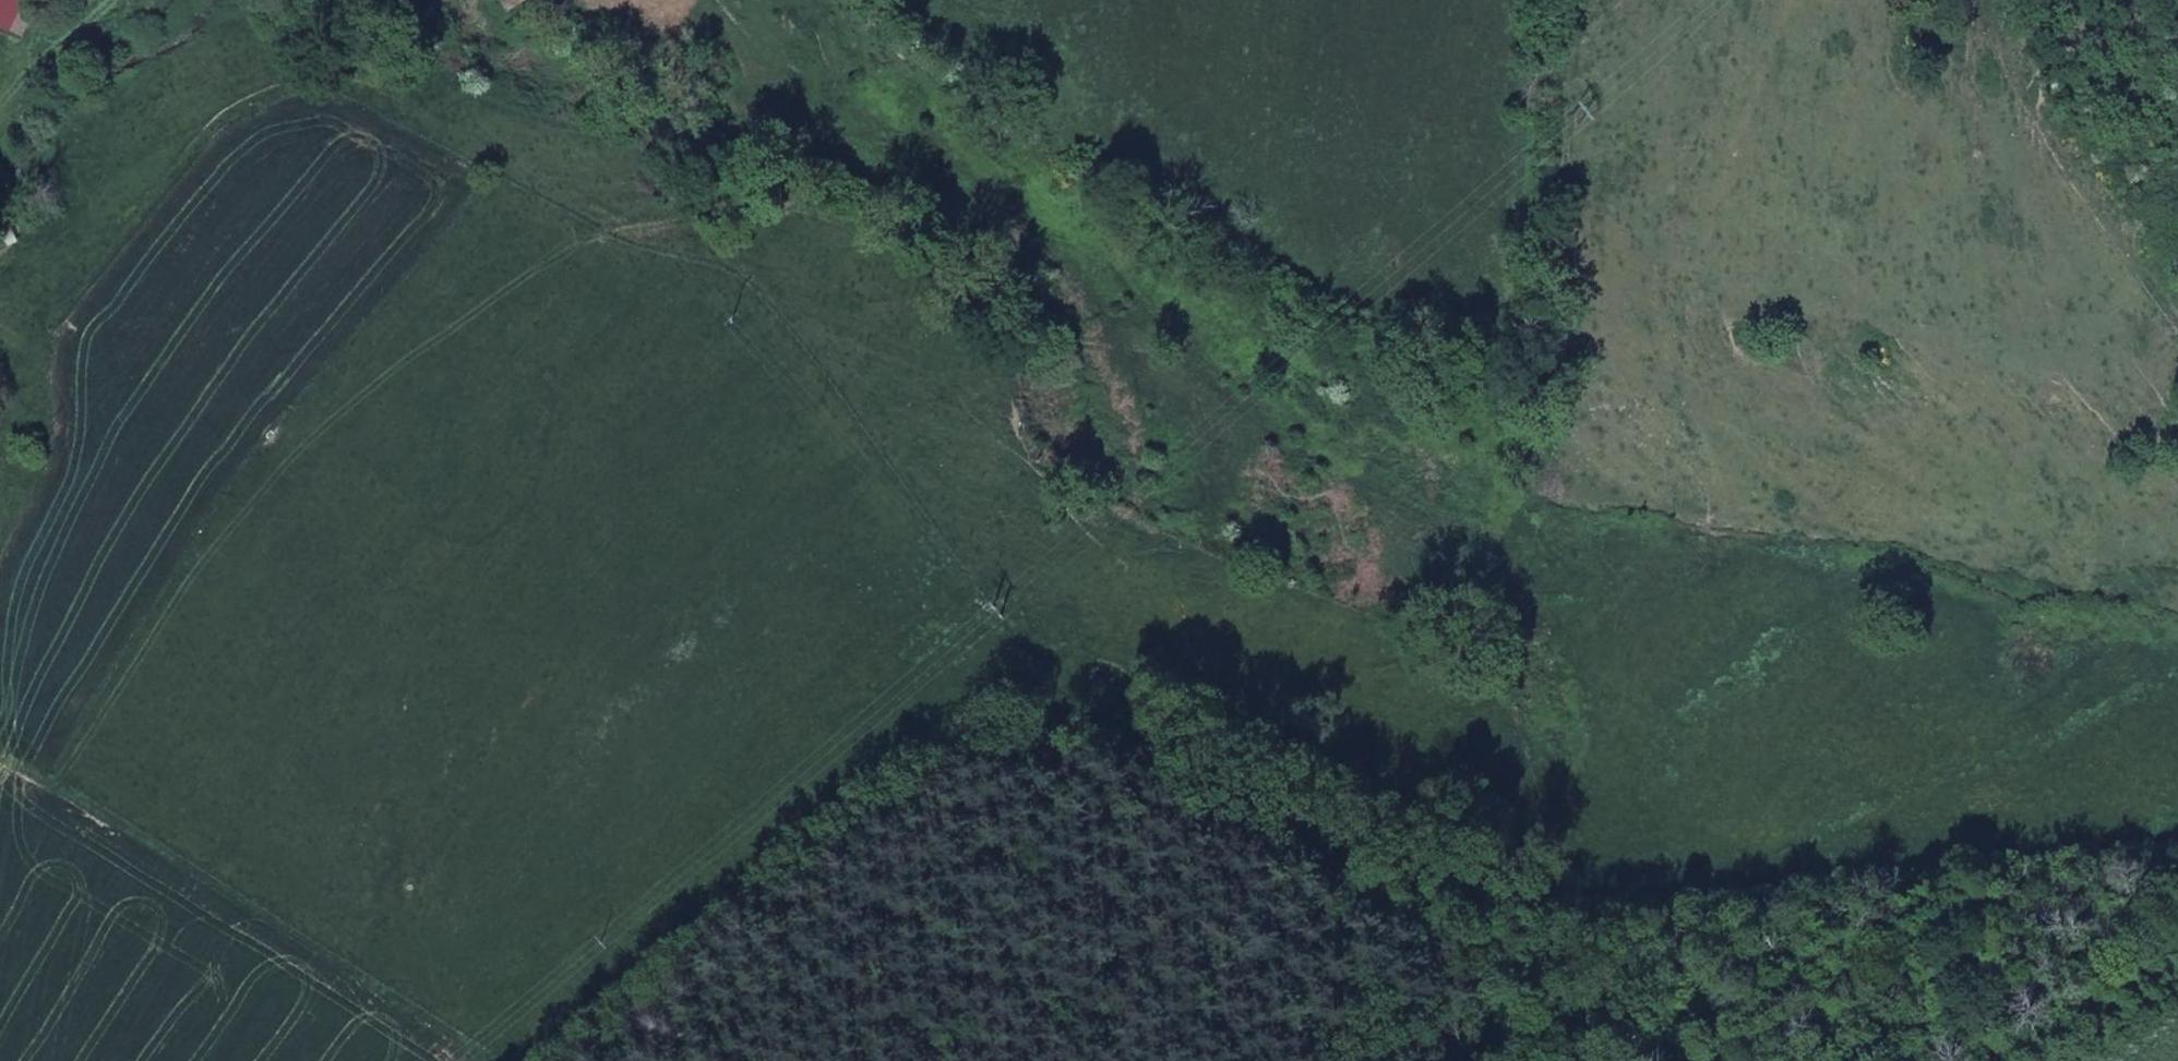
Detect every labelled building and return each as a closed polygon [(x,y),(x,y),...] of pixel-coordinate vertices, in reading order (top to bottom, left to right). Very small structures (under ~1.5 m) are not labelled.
[(25,0),(0,0),(0,19),(11,26),(25,0)]
